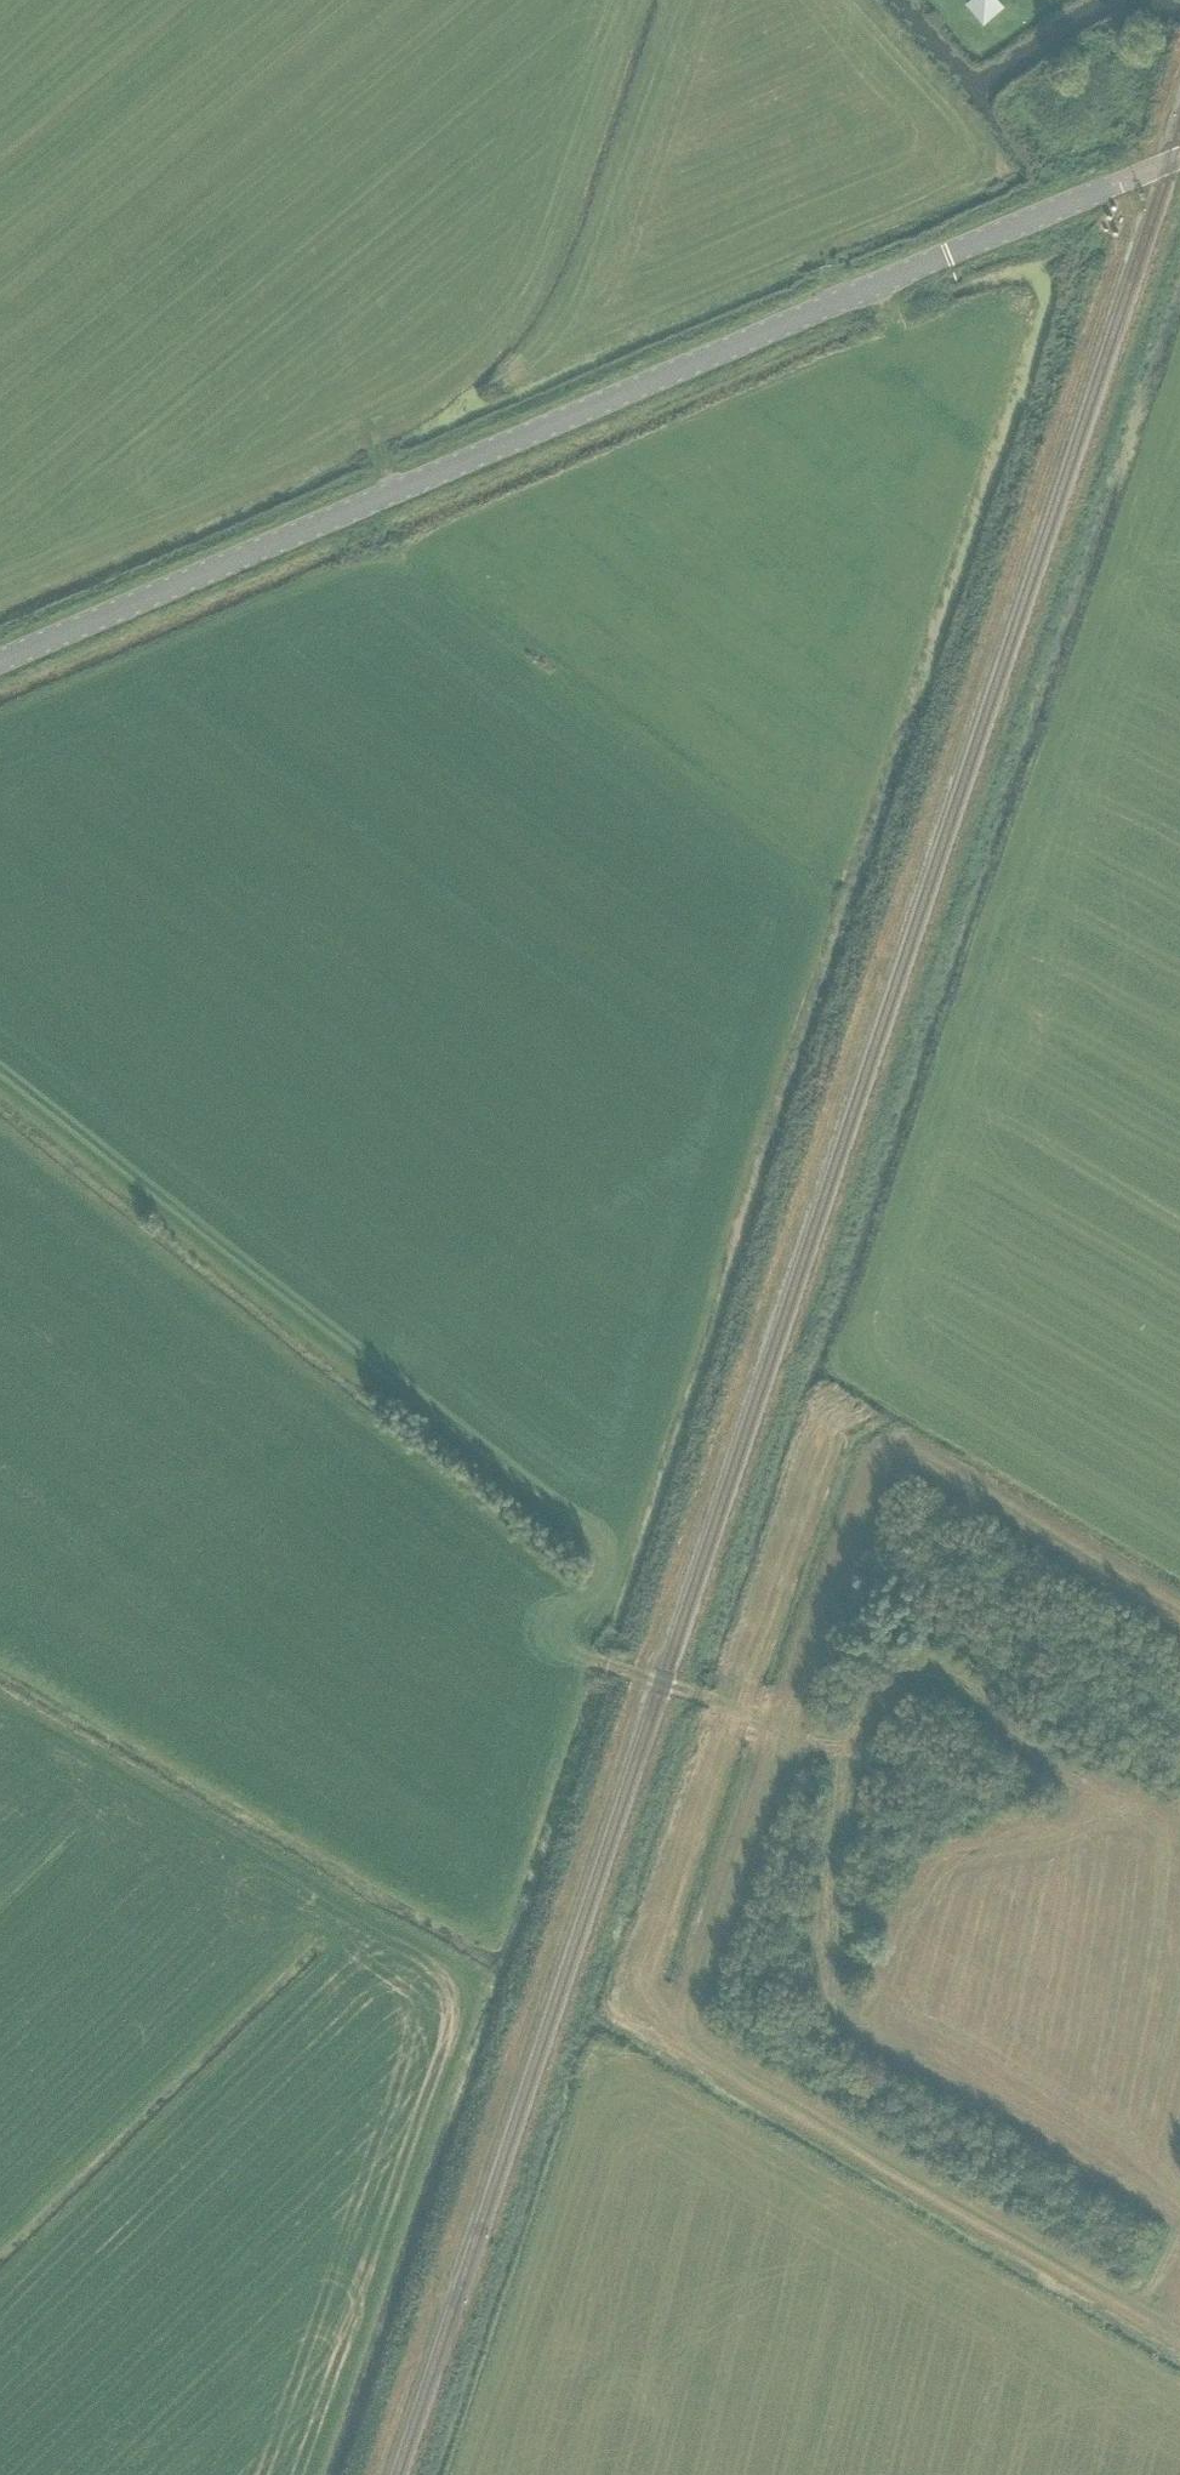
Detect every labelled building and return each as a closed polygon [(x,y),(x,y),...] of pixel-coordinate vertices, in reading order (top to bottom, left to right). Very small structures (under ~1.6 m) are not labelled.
[(984,17),(1005,0),(971,0),(984,17)]
